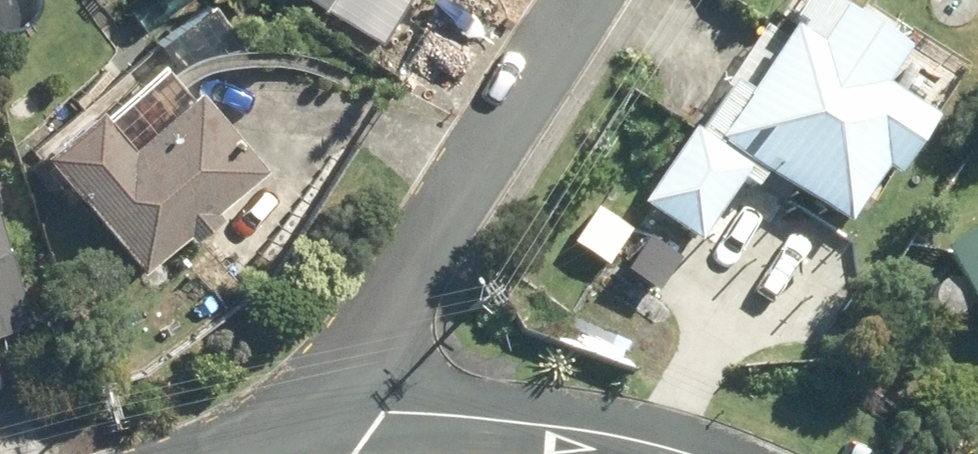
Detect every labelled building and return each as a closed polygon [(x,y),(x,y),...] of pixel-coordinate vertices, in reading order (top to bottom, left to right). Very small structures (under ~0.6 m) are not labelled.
[(381,44),(410,0),(314,0),(381,44)] [(887,90),(910,57),(826,0),(816,0),(794,32),(780,23),(700,140),(694,136),(646,206),(705,245),(746,185),(759,193),(770,177),(850,232),(886,177),(896,184),(936,124),(887,90)] [(216,208),(268,163),(198,83),(131,141),(100,104),(43,153),(145,271),(189,233),(195,240),(223,216),(216,208)] [(600,212),(578,246),(614,269),(635,235),(600,212)] [(35,324),(0,219),(0,336),(35,324)] [(946,254),(977,308),(977,235),(946,254)]
